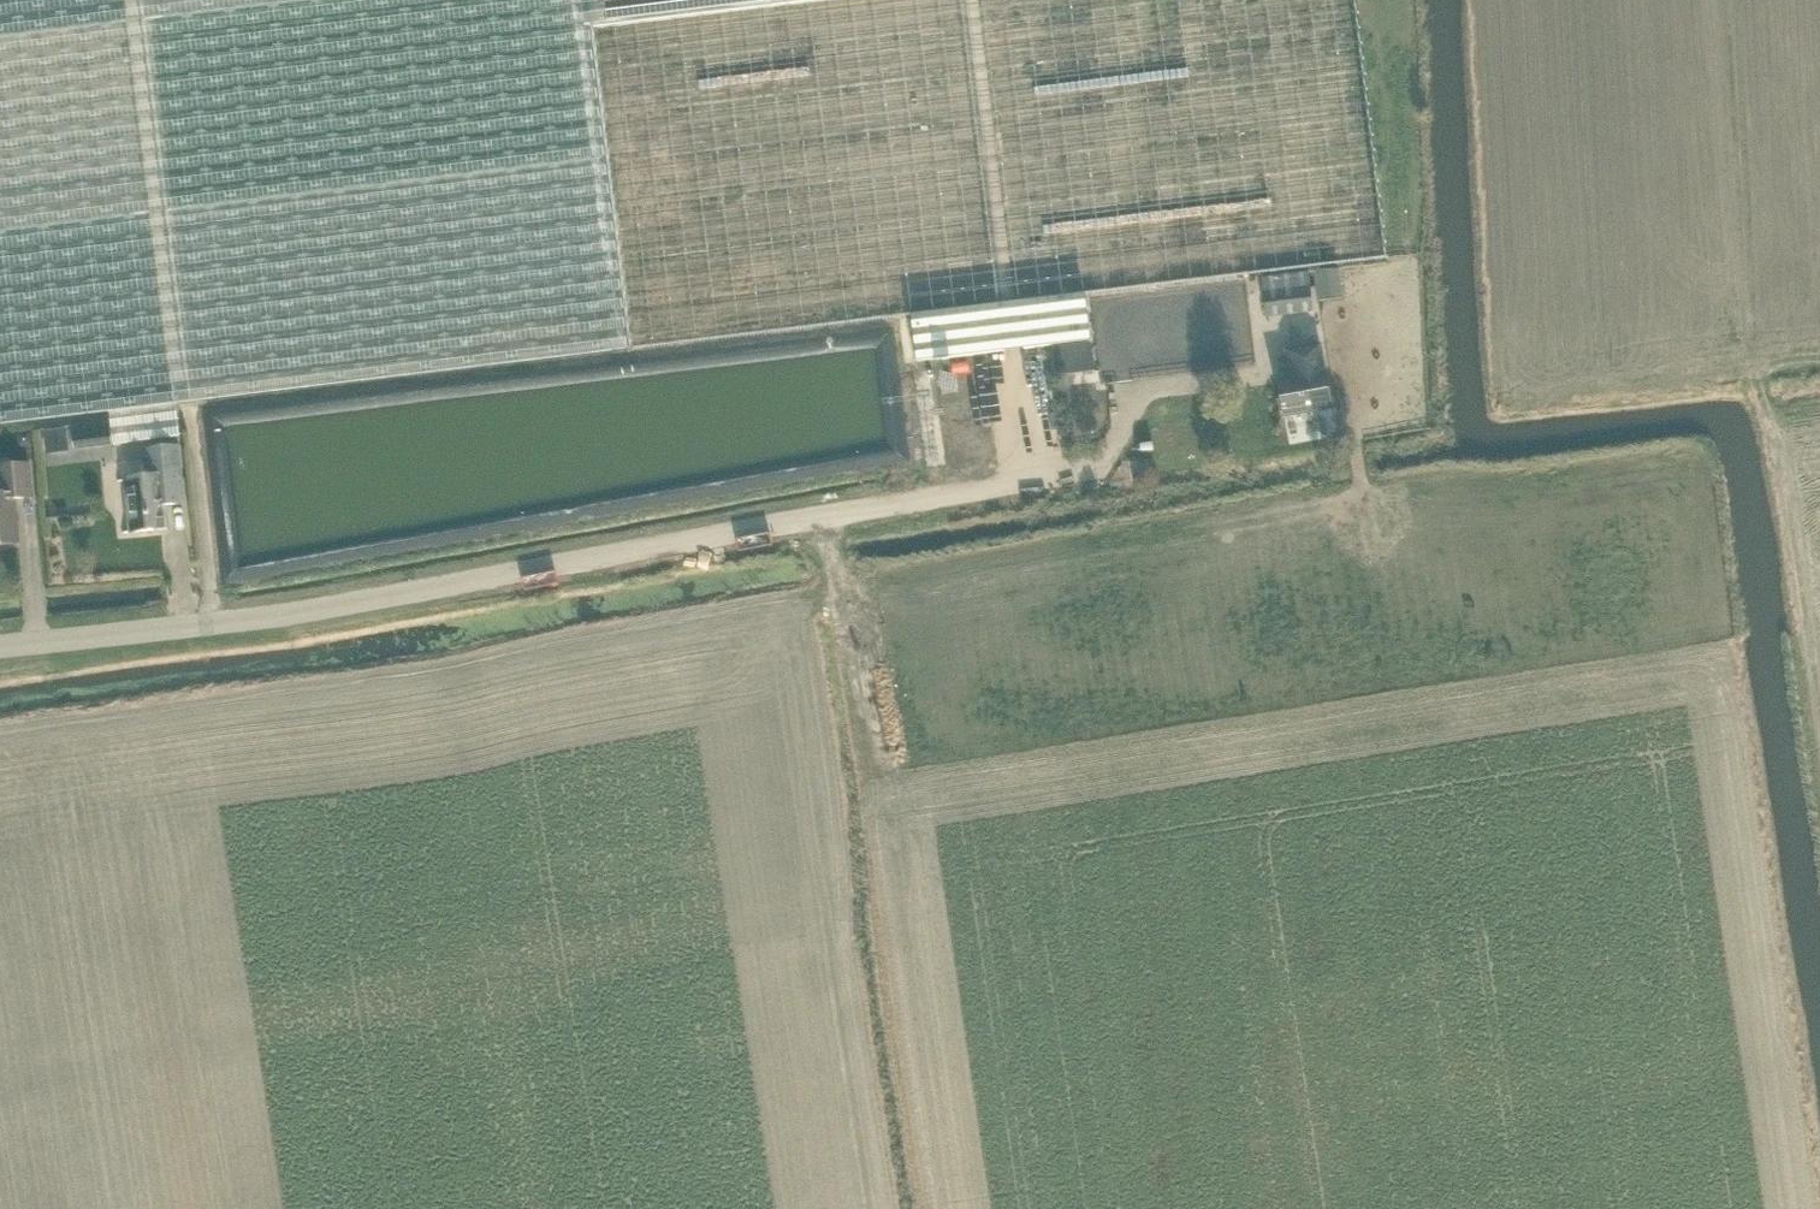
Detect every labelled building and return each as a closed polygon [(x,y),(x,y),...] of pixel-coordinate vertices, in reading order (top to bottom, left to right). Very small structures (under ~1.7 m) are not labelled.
[(110,415),(114,446),(179,438),(175,407),(627,352),(632,351),(912,317),(916,352),(917,364),(1091,342),(1086,297),(1386,260),(1355,0),(0,0),(0,428),(110,415)] [(1313,274),(1317,302),(1342,300),(1339,271),(1313,274)] [(1312,313),(1309,288),(1263,293),(1266,318),(1312,313)] [(1283,414),(1284,417),(1331,409),(1325,376),(1324,376),(1320,352),(1319,348),(1291,352),(1287,353),(1292,382),(1278,384),(1281,402),(1278,402),(1280,414),(1283,414)] [(1095,373),(1093,359),(1055,363),(1057,378),(1095,373)] [(969,406),(953,408),(955,421),(971,419),(969,406)] [(69,454),(66,430),(44,433),(46,456),(69,454)] [(31,433),(16,435),(18,449),(33,448),(31,433)] [(123,534),(167,530),(165,508),(185,506),(179,447),(147,451),(150,478),(117,482),(117,483),(127,482),(132,532),(122,533),(123,534)] [(0,495),(0,546),(19,544),(15,501),(32,499),(29,465),(0,468),(0,470),(3,495),(0,495)]
